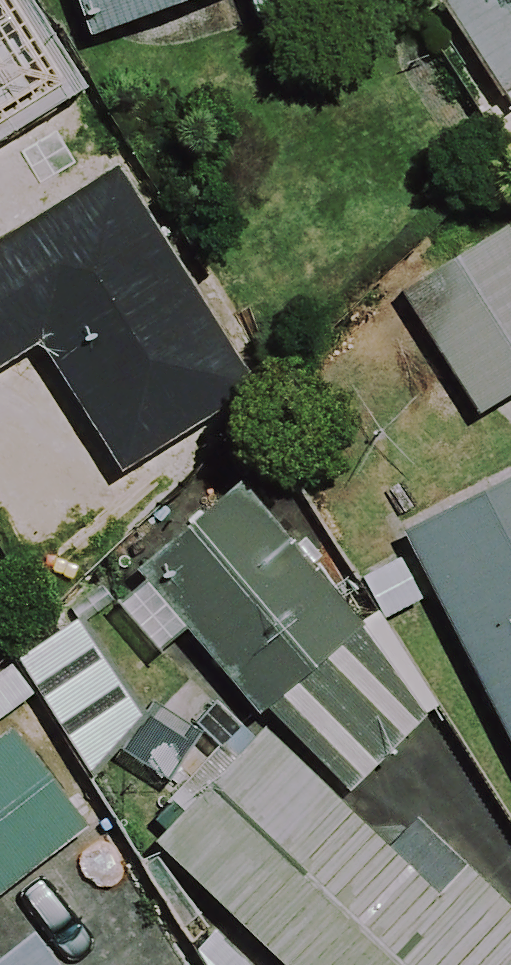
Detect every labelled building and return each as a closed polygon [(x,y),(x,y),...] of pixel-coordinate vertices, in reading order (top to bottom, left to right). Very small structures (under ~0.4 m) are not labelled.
[(86,49),(226,0),(69,0),(86,49)] [(503,144),(510,140),(510,0),(431,0),(503,144)] [(71,115),(0,4),(0,160),(71,115)] [(397,302),(472,426),(510,402),(510,248),(504,237),(397,302)] [(0,378),(0,514),(28,553),(144,471),(52,342),(0,378)] [(235,460),(95,589),(157,657),(182,634),(341,807),(456,701),(235,460)] [(401,530),(510,760),(510,477),(401,530)] [(8,739),(0,745),(0,895),(79,838),(8,739)] [(278,964),(510,964),(510,937),(447,880),(431,898),(251,739),(151,853),(278,964)] [(31,945),(8,964),(48,964),(31,945)]
